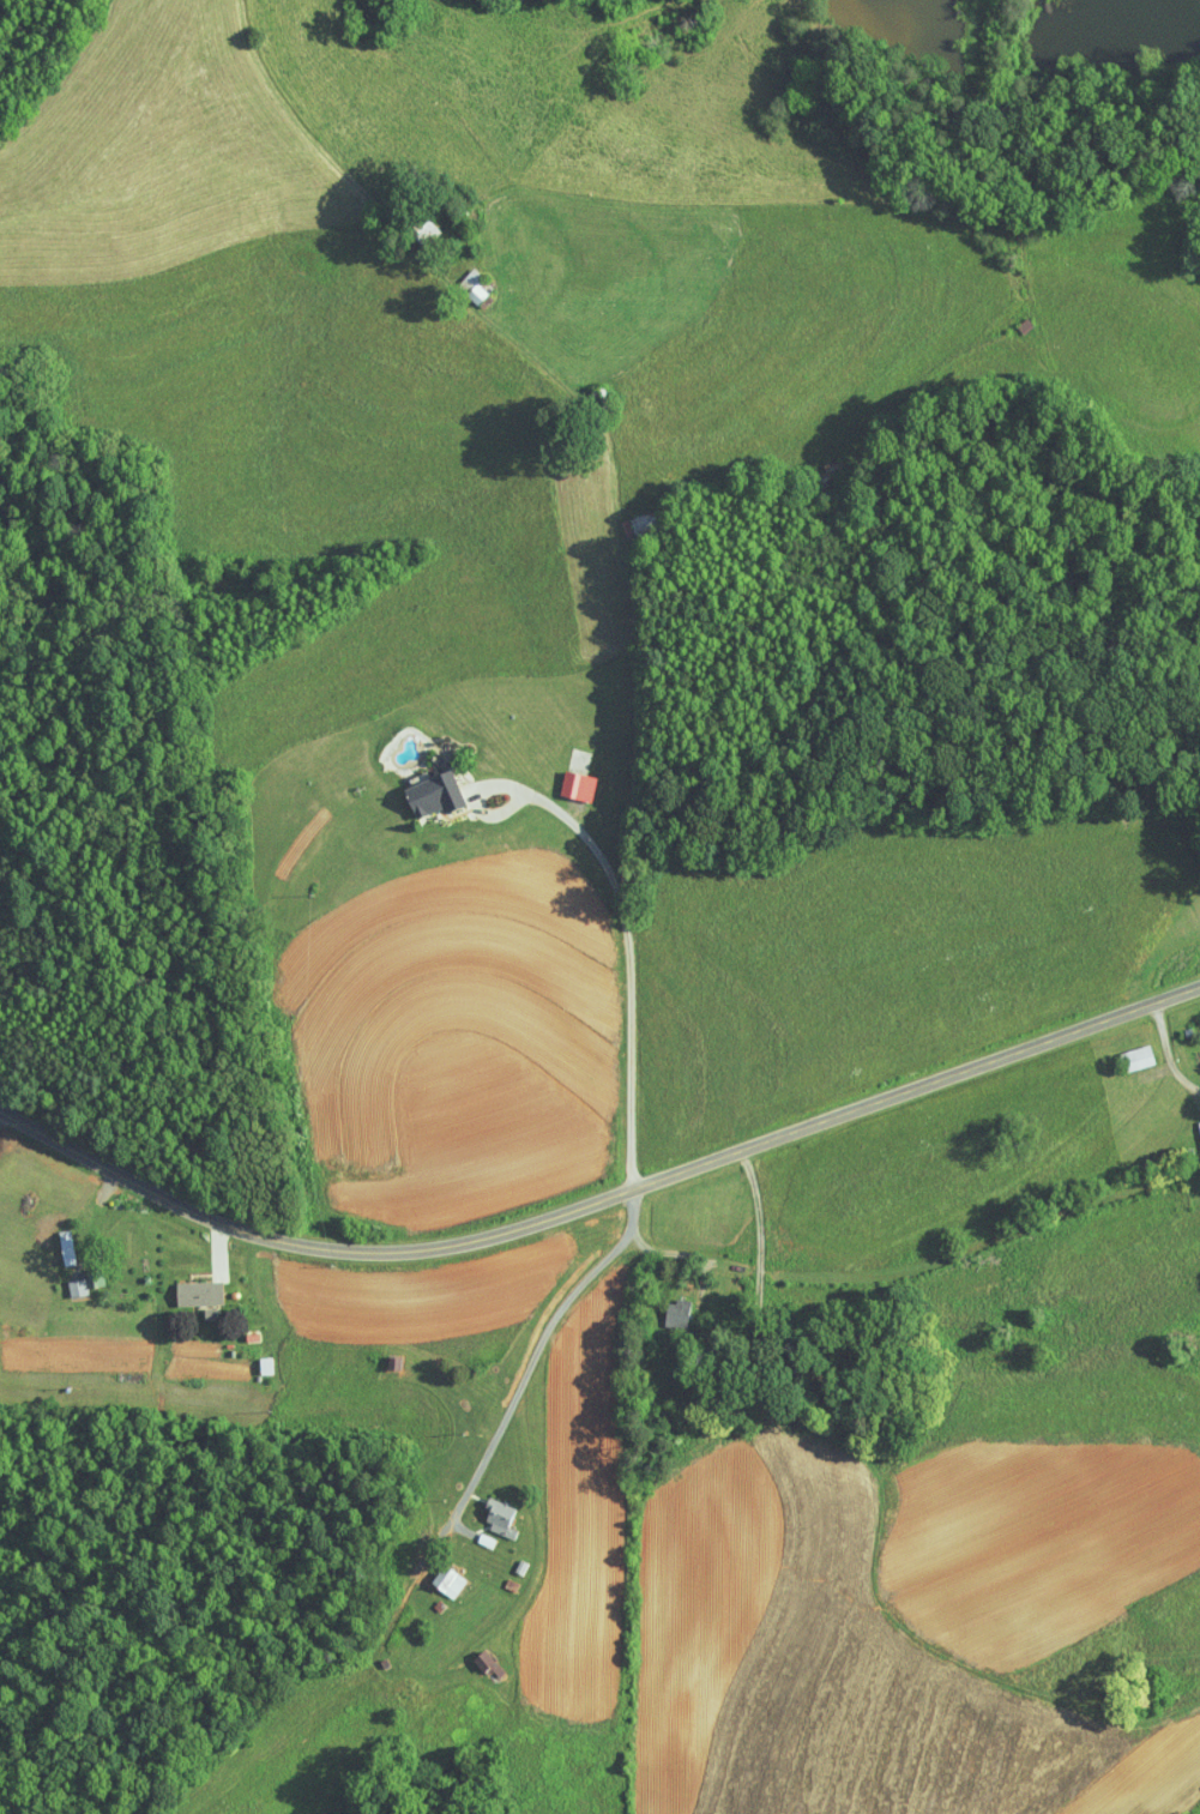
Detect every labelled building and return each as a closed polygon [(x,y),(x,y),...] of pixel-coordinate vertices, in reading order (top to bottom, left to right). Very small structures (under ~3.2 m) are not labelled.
[(470,298),(485,282),(463,261),(447,277),(470,298)] [(582,796),(589,771),(557,762),(550,787),(582,796)] [(398,782),(410,811),(437,800),(440,806),(458,799),(444,763),(398,782)] [(1187,1113),(1191,1144),(1199,1143),(1199,1112),(1187,1113)] [(67,1257),(60,1222),(48,1224),(54,1259),(67,1257)] [(57,1275),(60,1290),(78,1287),(75,1272),(57,1275)] [(168,1299),(215,1298),(214,1274),(167,1275),(168,1299)] [(681,1297),(657,1290),(650,1318),(674,1324),(681,1297)] [(263,1368),(263,1350),(250,1350),(250,1368),(263,1368)] [(501,1521),(509,1502),(482,1490),(471,1517),(504,1532),(508,1523),(501,1521)] [(445,1591),(456,1571),(435,1558),(423,1579),(445,1591)]
